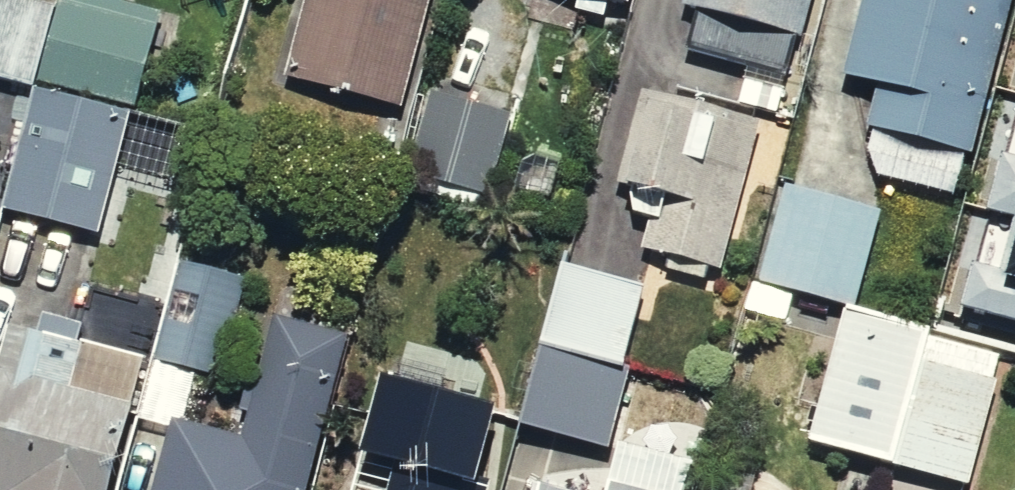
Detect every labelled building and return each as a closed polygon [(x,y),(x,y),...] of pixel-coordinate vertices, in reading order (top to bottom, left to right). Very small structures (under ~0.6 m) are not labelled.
[(155,127),(185,8),(154,0),(79,0),(73,22),(0,3),(0,86),(31,94),(155,127)] [(287,83),(420,120),(425,103),(453,0),(310,0),(287,83)] [(652,10),(654,0),(619,0),(652,10)] [(671,51),(822,94),(823,93),(849,0),(686,0),(671,51)] [(845,99),(901,115),(880,188),(990,220),(1014,134),(1014,0),(873,0),(845,99)] [(31,94),(0,212),(0,224),(121,256),(155,127),(31,94)] [(531,132),(425,103),(420,120),(395,208),(502,238),(531,132)] [(779,138),(664,104),(623,246),(737,280),(779,138)] [(779,306),(858,326),(875,330),(905,211),(808,187),(779,306)] [(223,426),(263,277),(191,257),(161,368),(16,329),(0,386),(0,489),(139,489),(156,427),(187,435),(191,417),(223,426)] [(667,297),(581,271),(556,350),(642,377),(667,297)] [(377,352),(278,326),(249,433),(223,426),(191,417),(187,435),(172,489),(340,489),(377,352)] [(858,326),(825,456),(963,489),(986,489),(997,447),(940,433),(960,351),(875,330),(858,326)] [(404,389),(377,489),(520,489),(538,425),(404,389)] [(714,468),(626,445),(614,489),(708,489),(714,468)]
